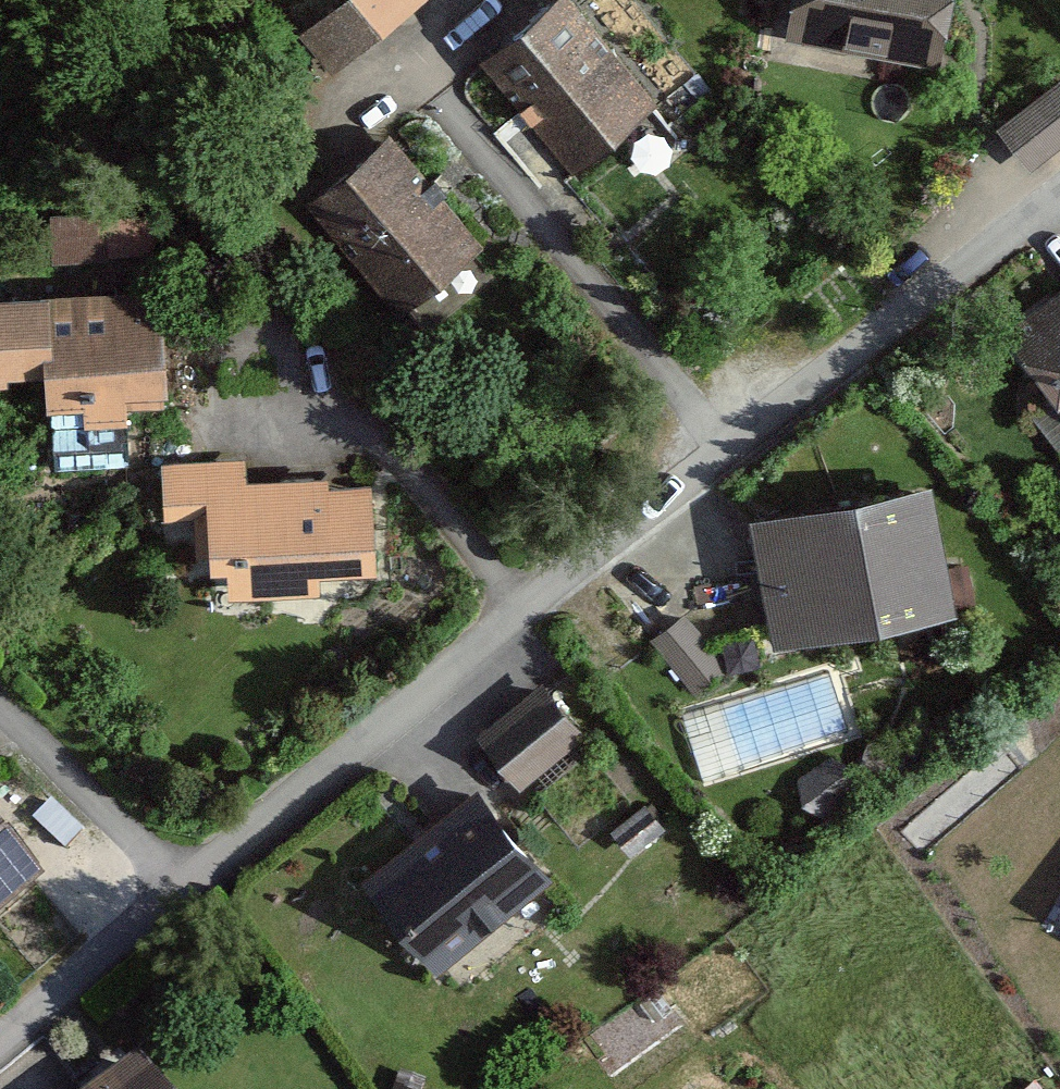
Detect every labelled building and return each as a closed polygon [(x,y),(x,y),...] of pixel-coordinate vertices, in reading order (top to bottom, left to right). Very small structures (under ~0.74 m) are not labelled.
[(313,24),(347,68),(437,0),(345,0),(313,24)] [(480,59),(574,174),(666,99),(585,0),(554,0),(480,59)] [(783,43),(937,72),(951,0),(791,0),(783,43)] [(997,122),(1036,174),(1059,156),(1059,75),(997,122)] [(393,132),(304,200),(395,318),(484,250),(393,132)] [(150,216),(101,220),(104,258),(153,254),(150,216)] [(0,301),(0,384),(39,382),(41,415),(81,413),(82,428),(122,426),(121,403),(163,401),(156,292),(0,301)] [(1003,337),(1059,413),(1059,295),(1003,337)] [(242,460),(157,464),(159,522),(200,521),(203,581),(225,581),(226,602),(316,598),(316,581),(372,578),(367,480),(243,485),(242,460)] [(935,486),(750,520),(774,648),(958,614),(935,486)] [(688,676),(721,657),(689,602),(657,621),(688,676)] [(551,688),(488,741),(529,790),(592,737),(551,688)] [(478,790),(364,886),(440,976),(554,881),(478,790)] [(0,818),(0,921),(50,880),(0,818)] [(125,1088),(164,1088),(149,1070),(125,1088)]
